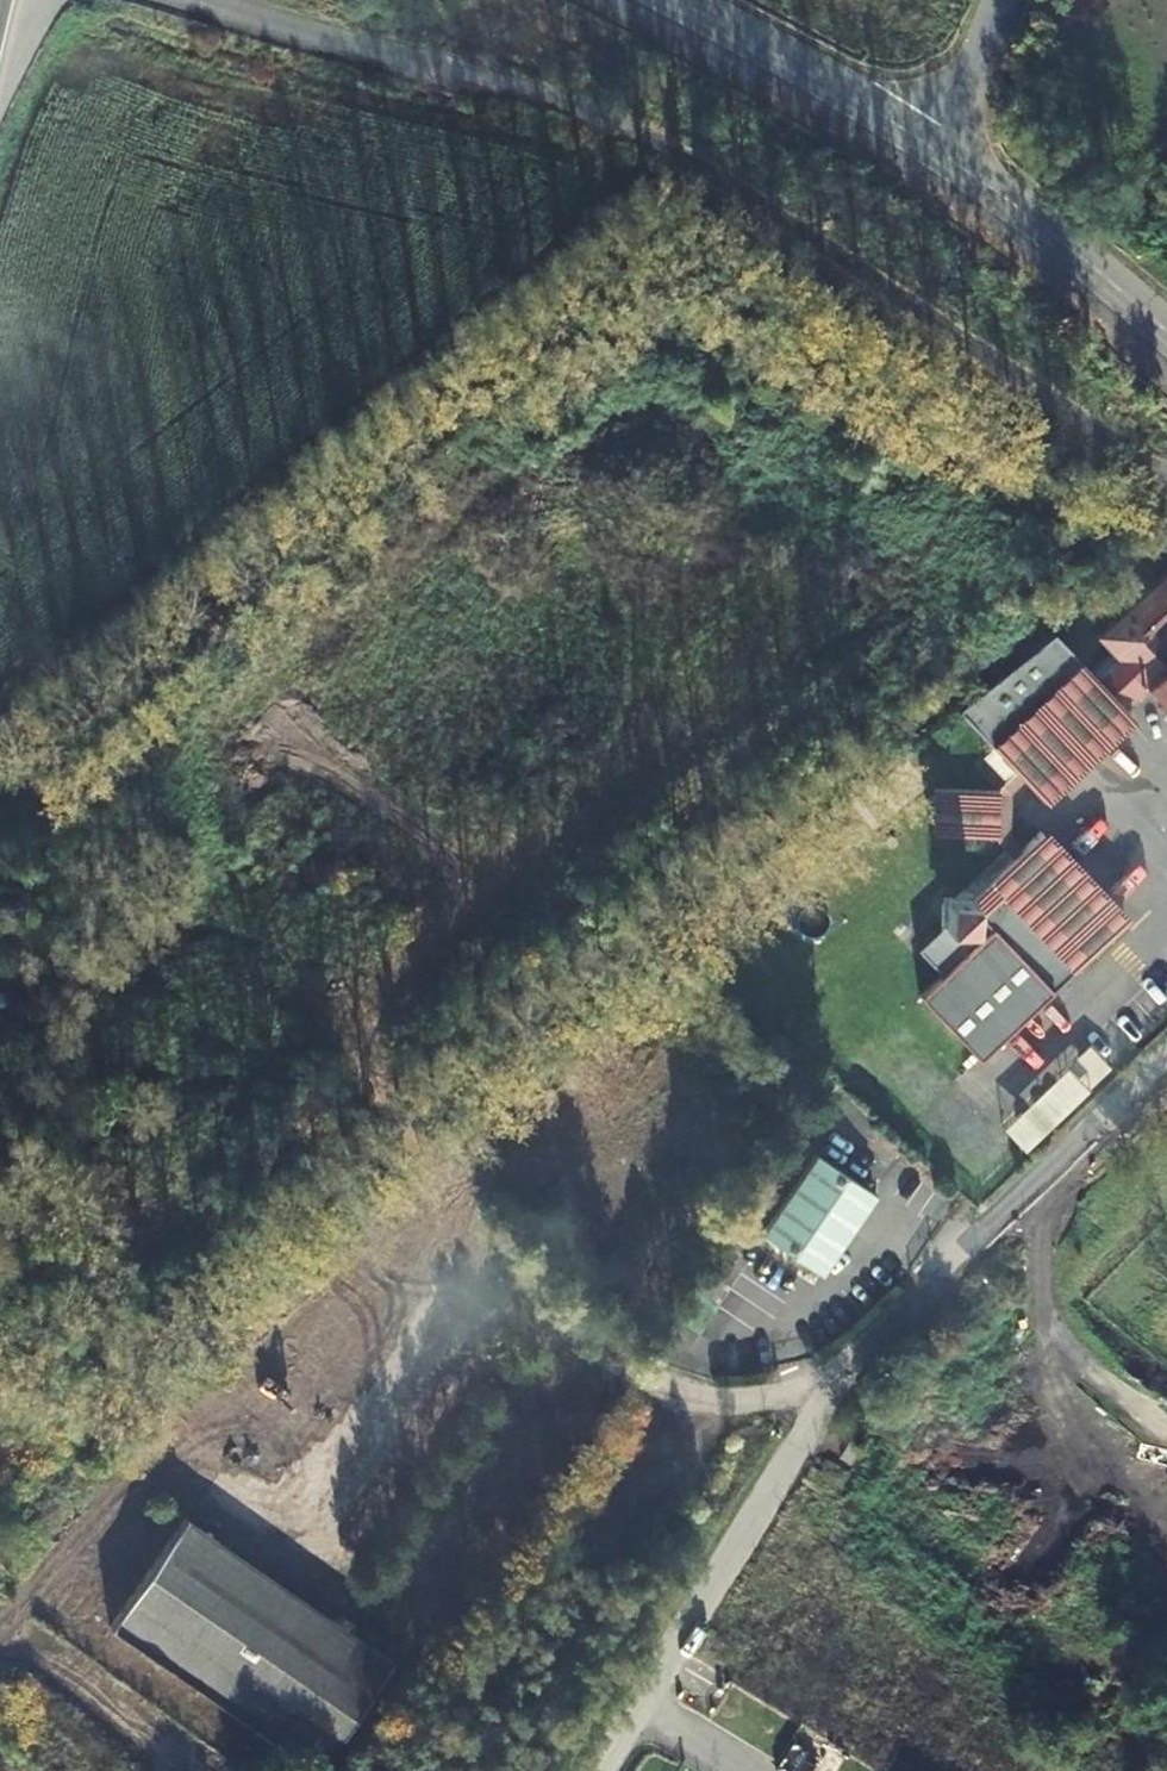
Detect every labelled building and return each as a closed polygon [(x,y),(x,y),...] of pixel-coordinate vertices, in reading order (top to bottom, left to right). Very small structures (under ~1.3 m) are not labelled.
[(958,713),(1040,800),(1131,715),(1123,707),(1145,687),(1165,708),(1159,713),(1166,721),(1166,620),(1164,616),(1166,614),(1166,568),(1141,593),(1095,635),(1111,652),(1090,672),(1054,634),(958,713)] [(935,790),(933,835),(995,840),(996,793),(935,790)] [(941,898),(939,925),(912,950),(938,977),(915,998),(974,1061),(1121,923),(1038,835),(967,900),(941,898)] [(1084,1047),(996,1130),(1017,1152),(1105,1070),(1084,1047)] [(824,1279),(873,1191),(808,1155),(759,1243),(824,1279)] [(849,1436),(838,1454),(848,1462),(860,1443),(849,1436)] [(184,1518),(110,1626),(320,1770),(395,1660),(356,1634),(354,1622),(345,1616),(335,1621),(184,1518)]
